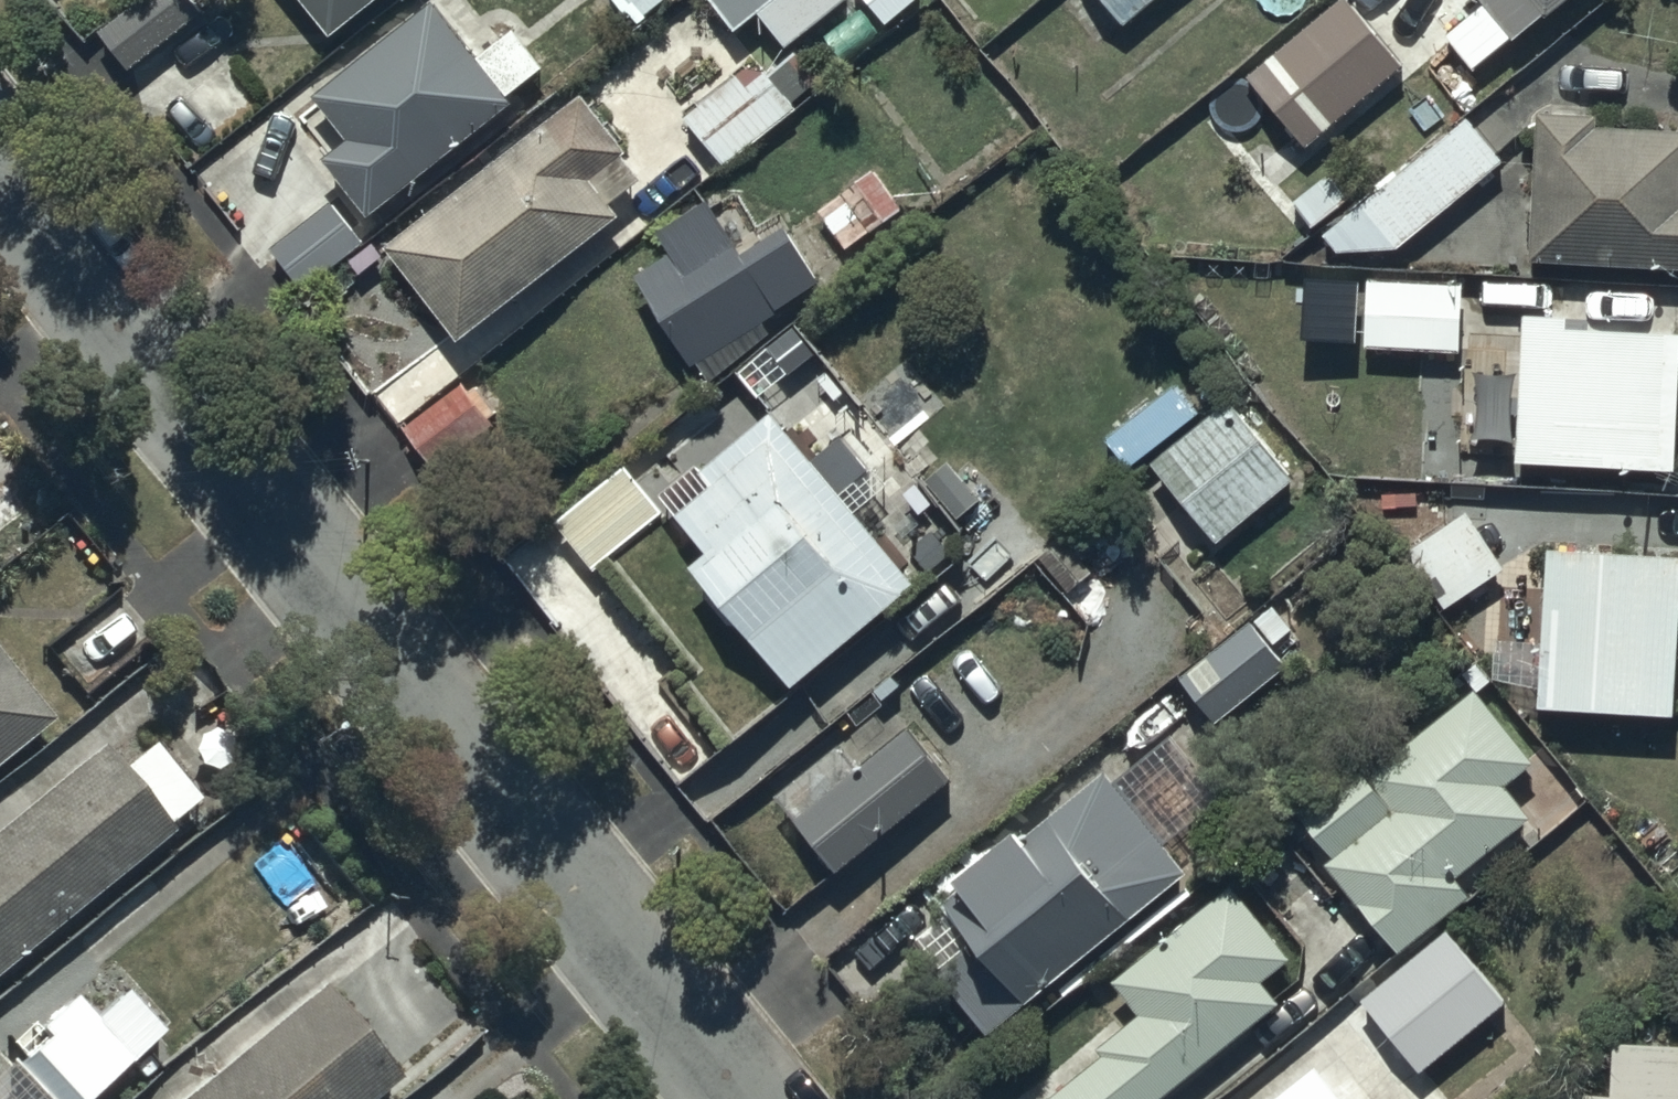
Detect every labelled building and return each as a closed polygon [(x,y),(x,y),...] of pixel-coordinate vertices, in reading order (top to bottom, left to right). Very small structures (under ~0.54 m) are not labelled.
[(84,38),(116,77),(189,18),(174,0),(131,0),(84,38)] [(313,41),(367,0),(281,0),(313,41)] [(621,34),(663,1),(662,0),(594,0),(621,34)] [(724,34),(741,20),(770,56),(830,7),(824,0),(695,0),(724,34)] [(875,31),(912,0),(849,0),(875,31)] [(1112,31),(1148,0),(1083,0),(1112,31)] [(1231,85),(1289,156),(1394,71),(1337,0),(1335,0),(1231,85)] [(1486,1),(1447,33),(1478,72),(1566,0),(1485,0),(1486,1)] [(420,11),(298,104),(330,150),(307,168),(350,225),(496,114),(486,99),(534,62),(507,27),(459,64),(420,11)] [(741,66),(670,123),(712,175),(783,118),(741,66)] [(607,155),(571,110),(568,112),(562,103),(526,128),(532,137),(366,257),(441,348),(600,221),(592,210),(624,188),(603,158),(607,155)] [(1461,119),(1306,238),(1306,240),(1323,255),(1385,251),(1497,164),(1461,119)] [(1514,270),(1677,277),(1677,158),(1675,158),(1675,138),(1577,134),(1577,122),(1519,120),(1516,200),(1502,199),(1501,219),(1515,219),(1514,270)] [(848,249),(900,210),(869,170),(838,194),(846,205),(826,220),(848,249)] [(817,283),(781,231),(774,235),(742,188),(710,210),(701,198),(648,234),(663,256),(629,279),(691,367),(700,360),(713,378),(774,336),(764,320),(817,283)] [(317,205),(254,255),(286,296),(350,246),(317,205)] [(1351,287),(1349,353),(1448,355),(1450,289),(1351,287)] [(1565,315),(1518,314),(1513,467),(1669,472),(1673,336),(1564,333),(1565,315)] [(834,394),(785,334),(725,382),(755,420),(684,477),(680,472),(642,503),(614,468),(541,527),(579,574),(650,517),(686,563),(663,581),(699,627),(711,617),(770,690),(898,588),(828,500),(858,476),(830,440),(808,458),(802,450),(787,461),(773,443),(834,394)] [(418,470),(485,418),(458,382),(390,434),(418,470)] [(1287,479),(1219,403),(1140,472),(1208,549),(1287,479)] [(1055,538),(1026,563),(1054,595),(1086,566),(1083,562),(1120,529),(1102,510),(1062,546),(1055,538)] [(1488,574),(1451,518),(1393,557),(1430,612),(1488,574)] [(1540,553),(1533,717),(1669,723),(1674,606),(1677,606),(1677,559),(1540,553)] [(1243,625),(1162,682),(1195,728),(1282,668),(1265,644),(1284,631),(1269,610),(1244,627),(1243,625)] [(63,697),(0,619),(0,748),(63,697)] [(1523,764),(1466,689),(1286,825),(1380,947),(1462,885),(1453,874),(1528,818),(1500,781),(1523,764)] [(773,793),(755,806),(813,881),(946,779),(885,699),(769,788),(773,793)] [(185,810),(179,802),(202,784),(156,726),(133,744),(116,722),(0,815),(0,959),(185,810)] [(1181,879),(1101,777),(1013,845),(1003,833),(920,898),(935,917),(913,934),(939,967),(930,973),(979,1036),(1181,879)] [(1225,889),(1106,982),(1132,1014),(1088,1048),(1095,1057),(1041,1098),(1148,1098),(1273,1001),(1255,978),(1280,958),(1225,889)] [(1496,1001),(1428,922),(1340,998),(1409,1076),(1496,1001)] [(179,1086),(189,1098),(369,1098),(414,1062),(331,961),(179,1086)] [(12,1040),(27,1058),(17,1066),(45,1098),(90,1098),(171,1031),(126,976),(91,1005),(76,987),(12,1040)] [(1677,1077),(1677,1054),(1584,1049),(1581,1098),(1676,1098),(1677,1077)] [(1269,1098),(1314,1098),(1297,1077),(1269,1098)]
